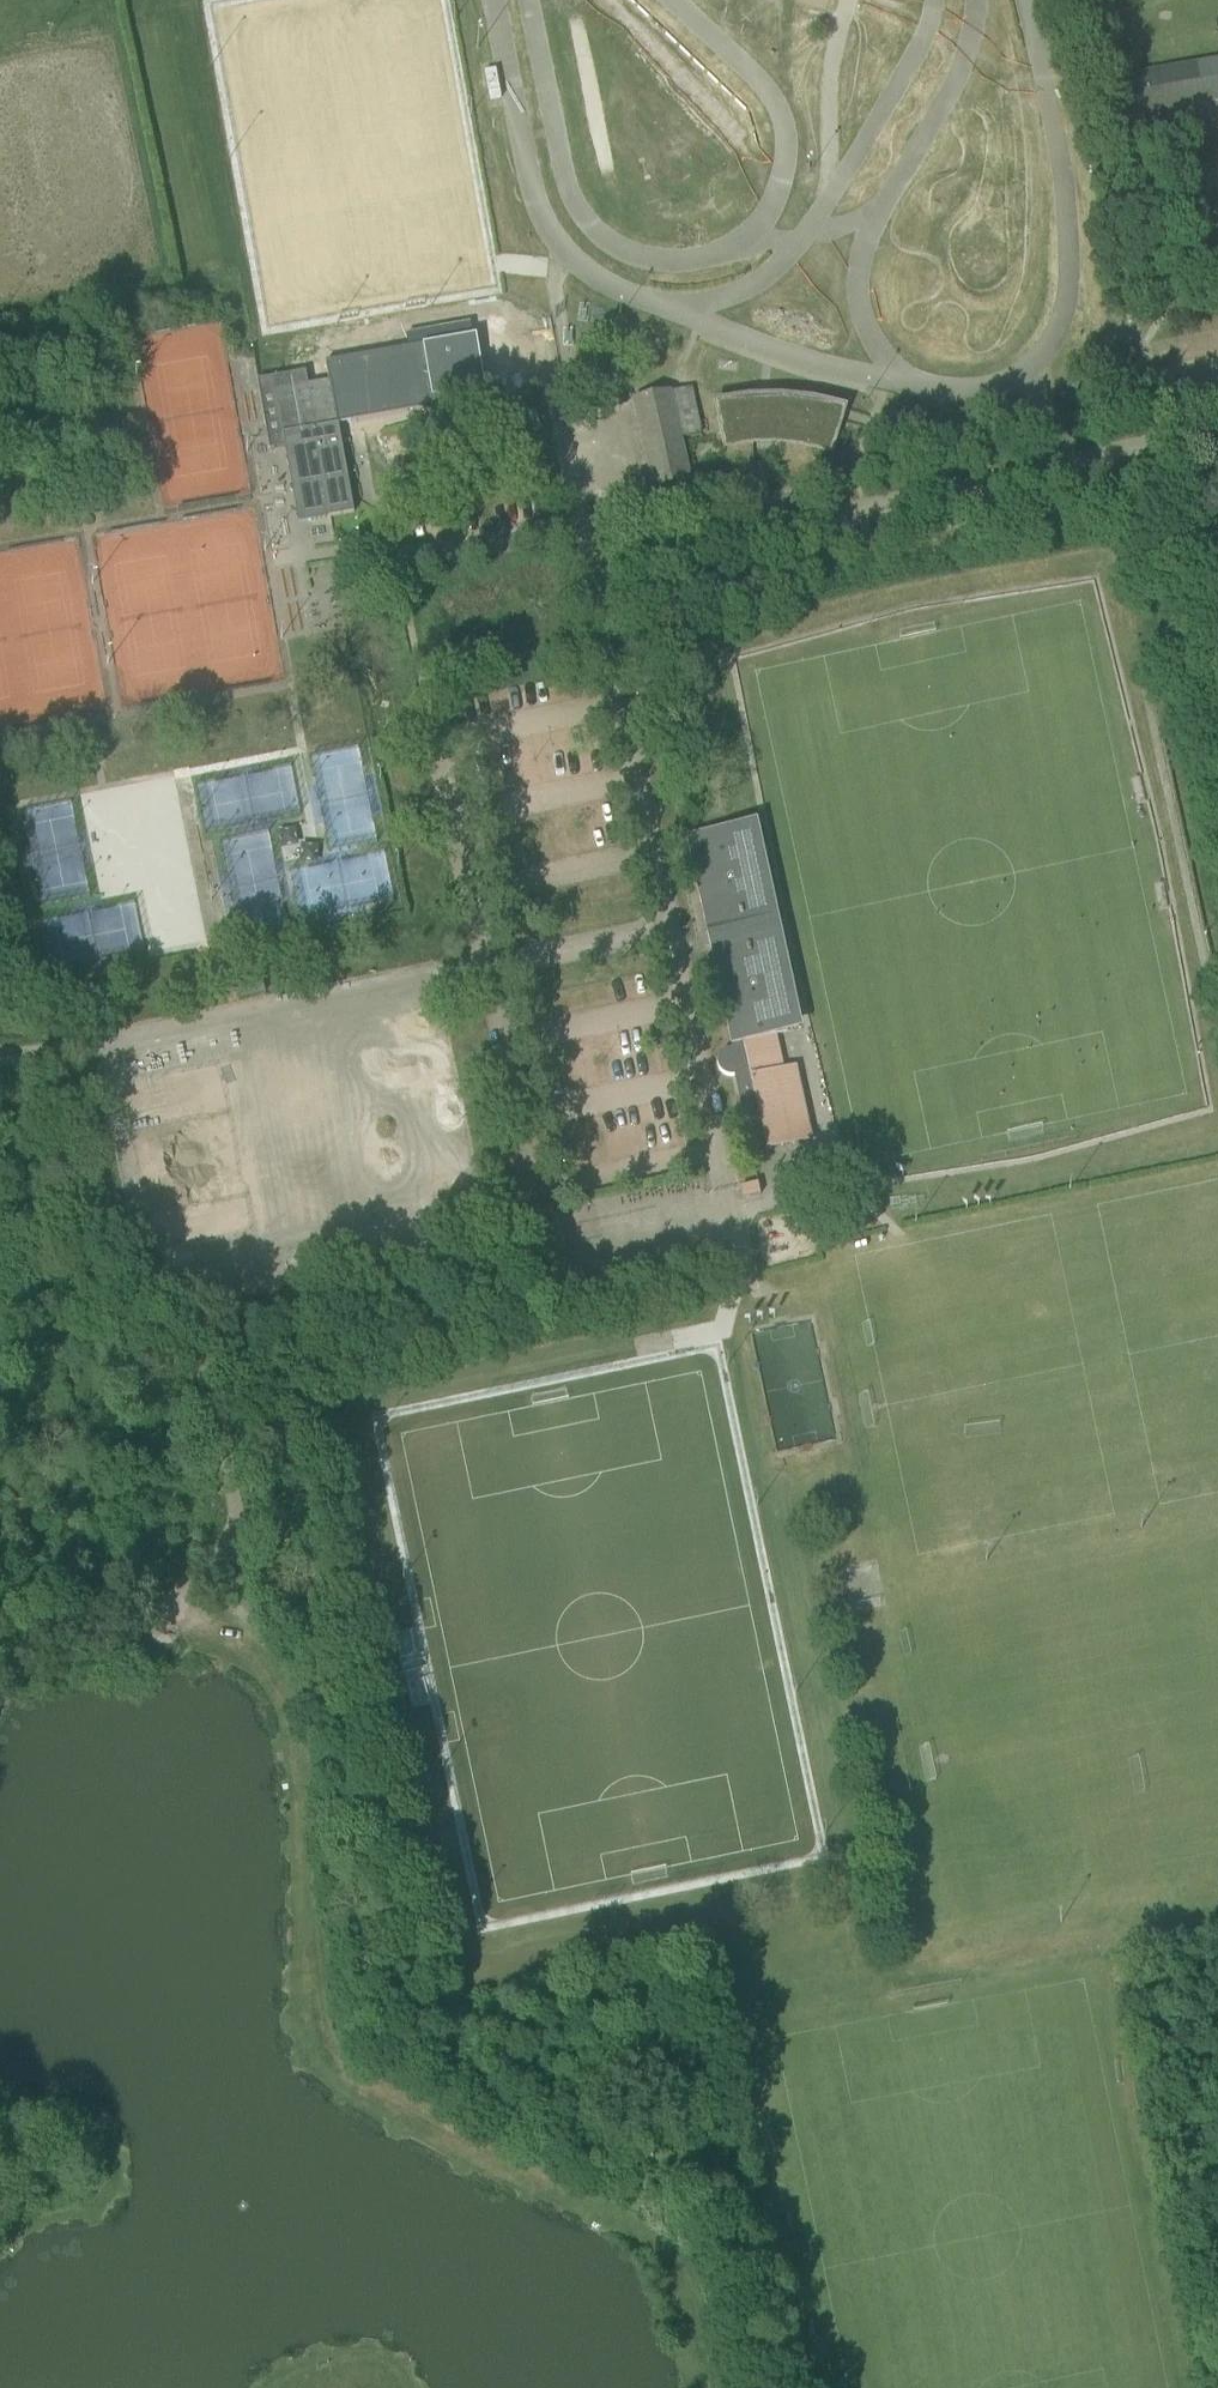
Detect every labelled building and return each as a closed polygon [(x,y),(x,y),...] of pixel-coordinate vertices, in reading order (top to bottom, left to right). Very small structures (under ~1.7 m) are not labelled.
[(1112,150),(1217,130),(1217,79),(1103,99),(1112,150)] [(352,422),(453,404),(451,394),(501,385),(492,333),(341,360),(345,378),(352,422)] [(352,422),(345,378),(302,386),(300,374),(306,373),(305,372),(257,380),(265,427),(291,422),(308,522),(354,513),(338,426),(353,423),(352,422)] [(669,393),(669,392),(634,400),(654,490),(689,481),(679,439),(700,434),(690,388),(669,393)] [(830,451),(840,420),(809,413),(779,410),(749,411),(718,415),(725,447),(751,443),(778,442),(804,445),(830,451)] [(19,858),(64,858),(64,802),(18,802),(19,858)] [(769,1036),(723,828),(686,836),(706,933),(702,934),(702,935),(707,934),(710,946),(705,947),(705,948),(710,947),(732,1048),(727,1049),(726,1050),(724,1051),(722,1052),(720,1054),(718,1057),(718,1058),(717,1060),(717,1061),(717,1063),(717,1064),(718,1066),(719,1069),(719,1070),(720,1071),(722,1073),(724,1074),(726,1075),(729,1076),(731,1076),(734,1076),(747,1138),(762,1134),(766,1149),(811,1140),(808,1130),(806,1130),(804,1123),(803,1116),(800,1109),(797,1100),(794,1094),(791,1086),(784,1070),(784,1069),(782,1069),(774,1055),(773,1056),(769,1036)] [(741,1186),(743,1199),(760,1195),(757,1183),(741,1186)] [(849,1608),(882,1604),(877,1561),(844,1564),(849,1608)] [(250,1592),(238,1604),(245,1611),(257,1600),(257,1599),(250,1592)] [(269,1611),(263,1617),(267,1621),(268,1622),(274,1615),(269,1611)]
